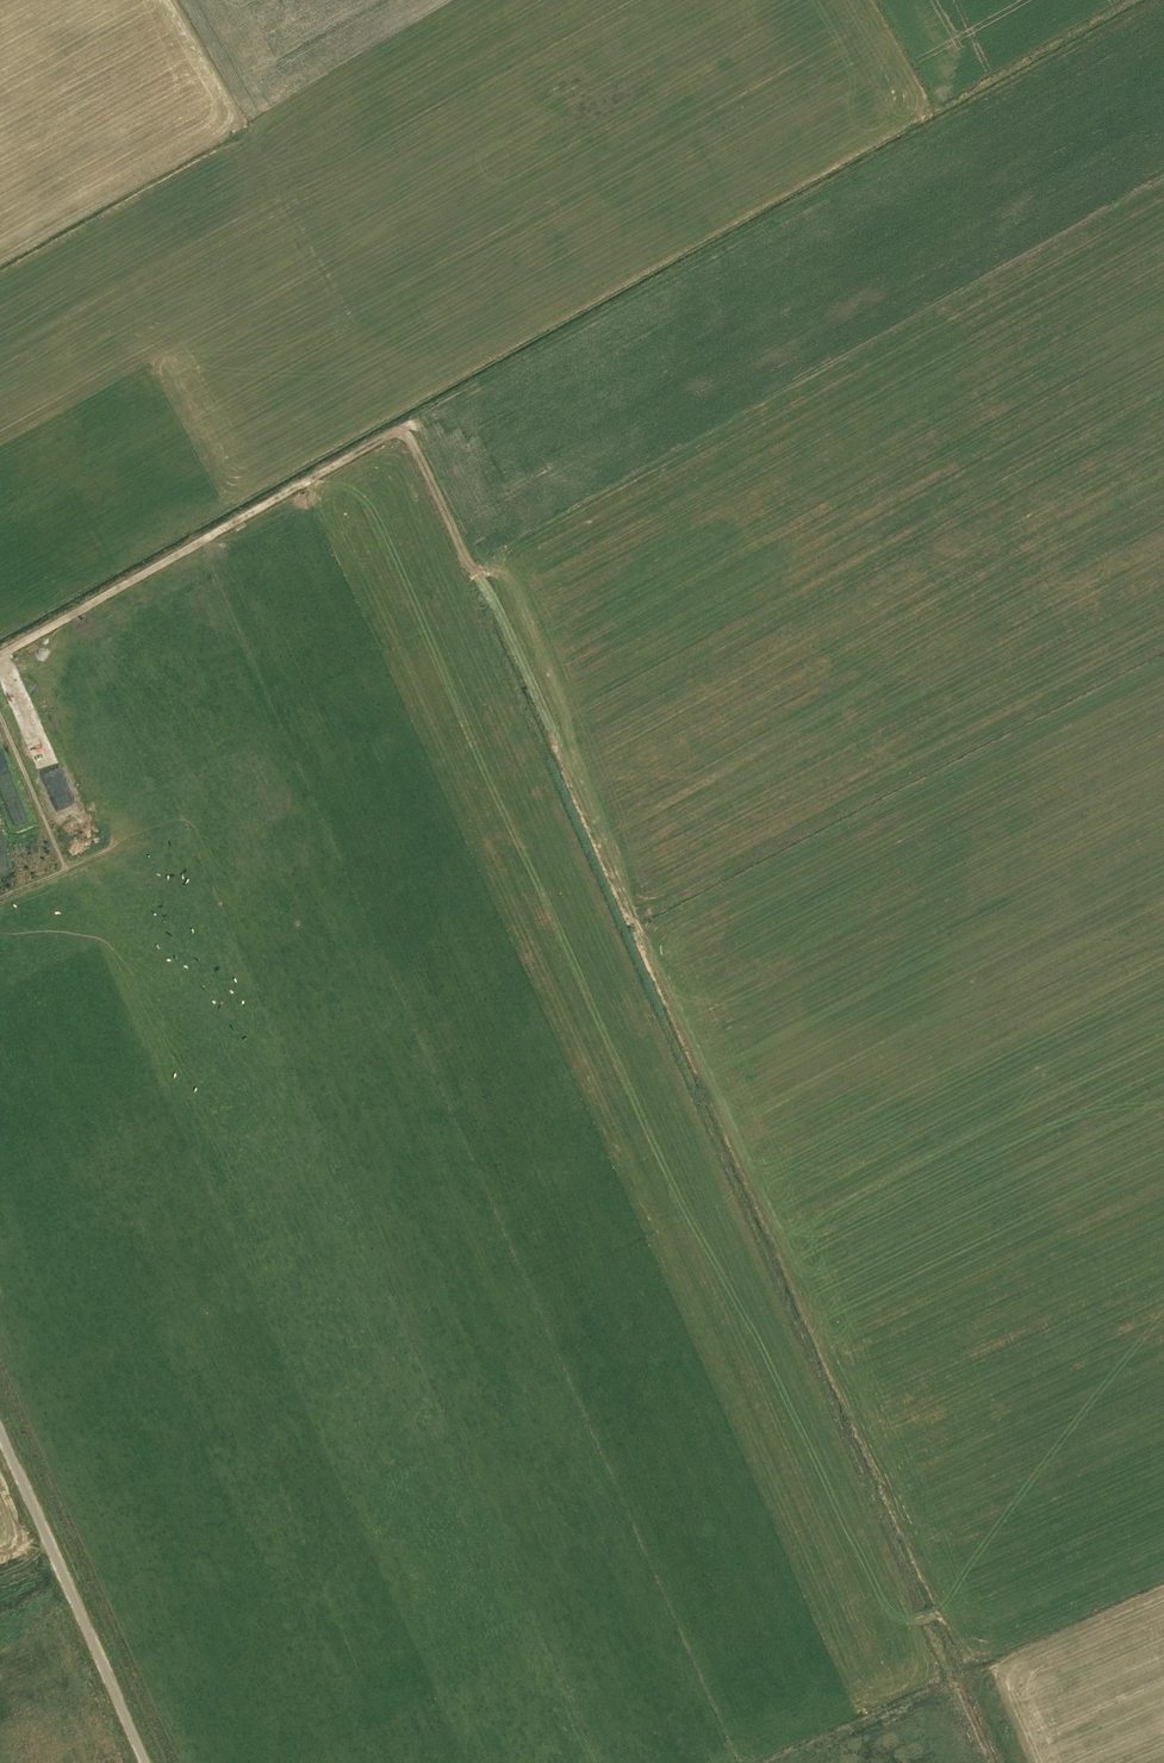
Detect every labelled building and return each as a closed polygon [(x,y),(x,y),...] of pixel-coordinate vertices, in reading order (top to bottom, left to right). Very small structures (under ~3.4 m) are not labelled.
[(46,727),(27,731),(33,756),(52,752),(46,727)] [(33,827),(6,765),(0,767),(0,784),(21,832),(33,827)]
